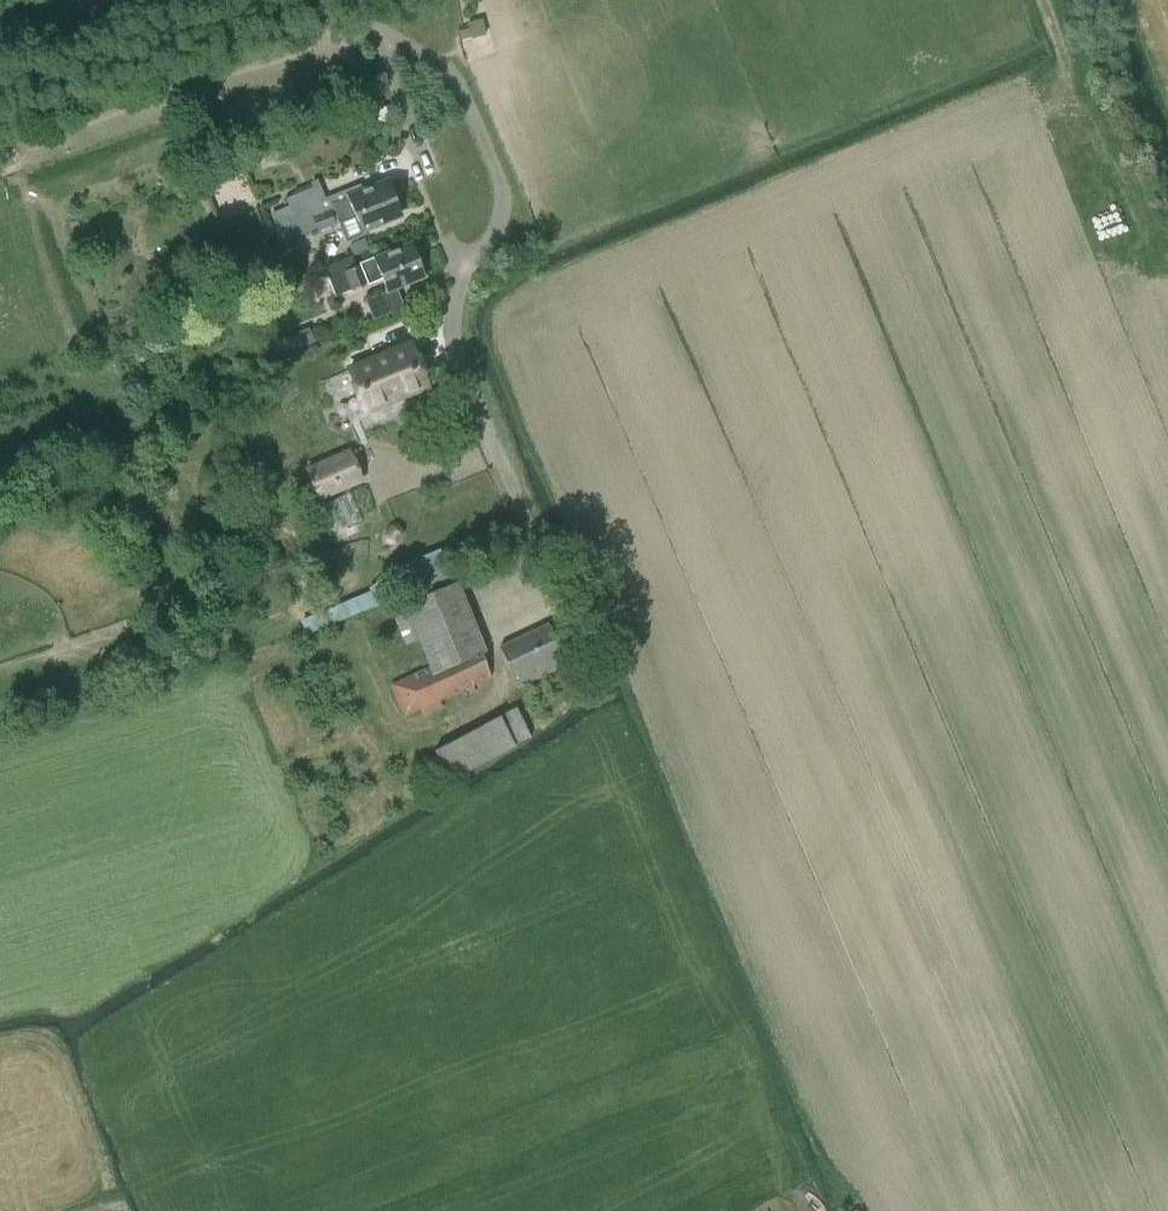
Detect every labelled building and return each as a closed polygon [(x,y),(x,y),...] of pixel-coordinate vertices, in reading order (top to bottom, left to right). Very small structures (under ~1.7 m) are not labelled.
[(471,41),(486,38),(481,20),(467,24),(471,41)] [(223,124),(202,132),(207,146),(228,138),(223,124)] [(361,192),(359,186),(336,195),(335,199),(336,203),(331,205),(332,208),(323,212),(313,188),(284,199),(287,207),(271,214),(276,228),(288,223),(294,237),(316,228),(317,231),(340,222),(347,241),(362,235),(361,232),(399,216),(385,182),(361,192)] [(353,256),(368,250),(363,238),(348,245),(353,256)] [(355,268),(351,257),(350,256),(323,268),(335,297),(381,278),(386,292),(424,276),(422,274),(425,272),(419,258),(416,259),(410,244),(359,266),(355,268)] [(375,316),(389,309),(381,294),(367,301),(375,316)] [(294,352),(314,343),(308,328),(287,337),(294,352)] [(410,343),(347,369),(363,409),(426,384),(410,343)] [(319,499),(361,480),(349,451),(306,470),(319,499)] [(391,526),(384,535),(385,540),(389,543),(394,543),(401,534),(401,530),(396,526),(391,526)] [(405,564),(413,582),(437,570),(428,552),(405,564)] [(395,597),(389,580),(372,587),(378,604),(395,597)] [(403,716),(490,678),(453,584),(390,609),(396,624),(406,644),(423,637),(431,657),(426,658),(430,668),(390,684),(403,716)] [(371,595),(326,604),(328,617),(374,608),(371,595)] [(517,689),(567,666),(548,625),(498,648),(517,689)] [(512,747),(529,738),(515,708),(498,717),(512,747)] [(498,717),(433,752),(450,782),(512,747),(498,717)]
